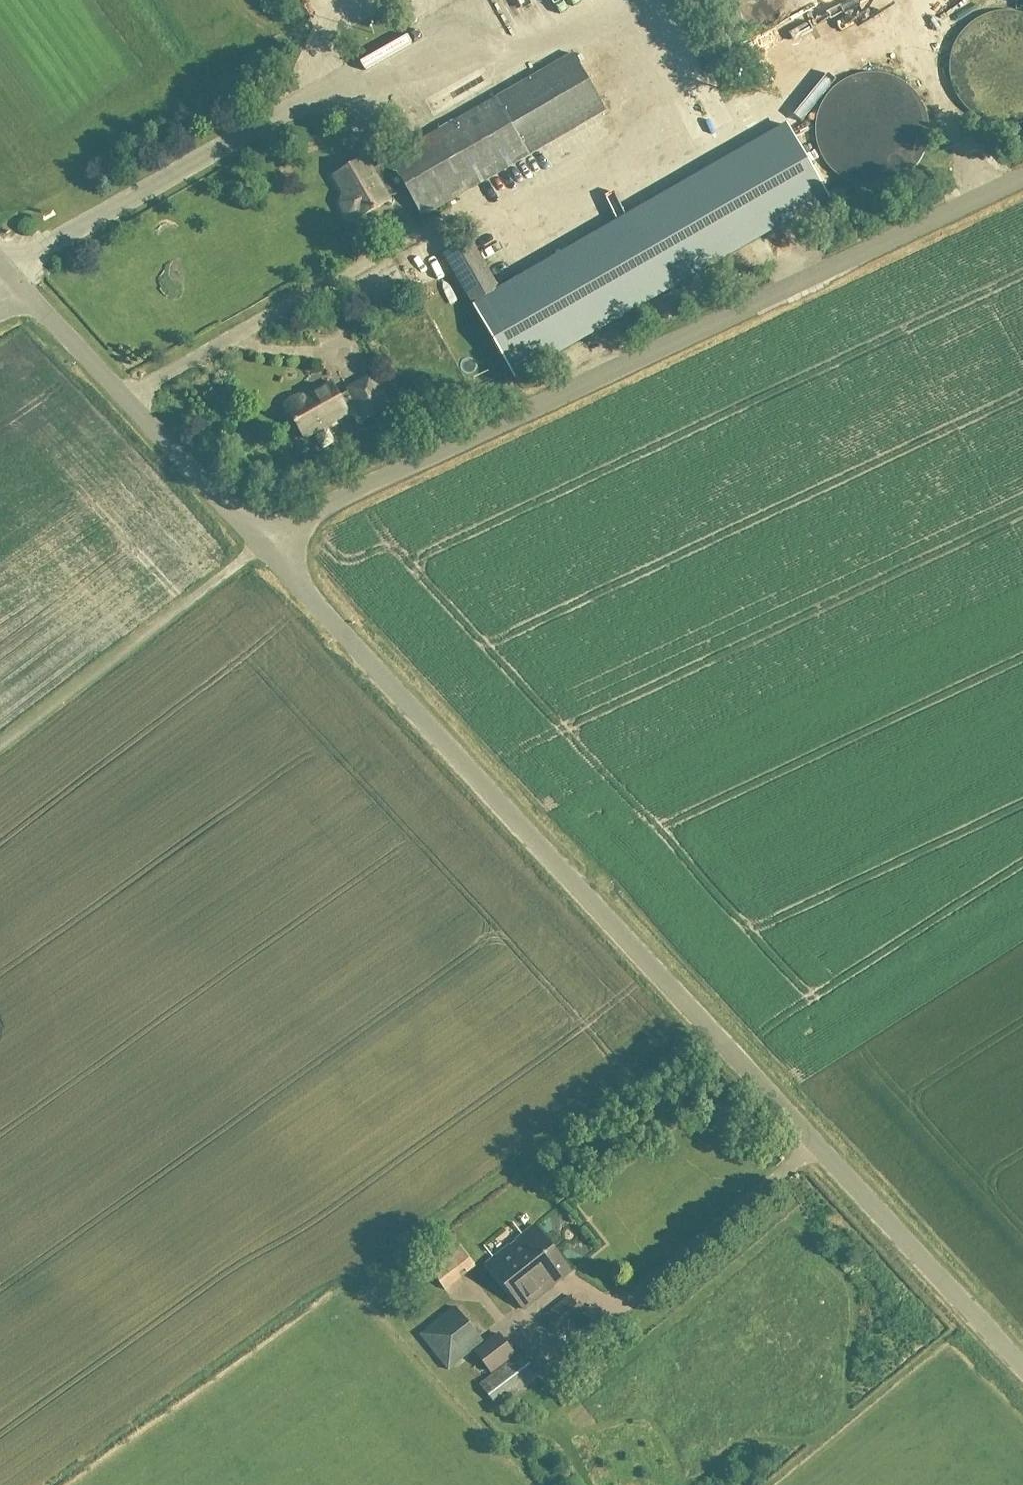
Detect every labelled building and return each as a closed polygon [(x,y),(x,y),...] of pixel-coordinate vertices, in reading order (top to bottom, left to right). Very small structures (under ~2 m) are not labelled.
[(507,17),(516,12),(510,0),(499,0),(507,17)] [(846,46),(857,65),(864,61),(854,41),(846,46)] [(1022,73),(1021,65),(1022,65),(1022,47),(997,51),(999,62),(958,69),(964,101),(995,96),(991,78),(1022,73)] [(606,113),(573,56),(389,160),(390,161),(371,172),(364,160),(335,176),(347,197),(344,198),(342,205),(349,216),(355,218),(358,216),(359,219),(388,202),(384,195),(386,196),(388,196),(390,196),(392,196),(394,195),(396,194),(398,193),(400,192),(401,190),(402,188),(403,186),(404,184),(423,217),(606,113)] [(825,202),(782,128),(499,291),(470,240),(444,255),(515,379),(825,202)] [(419,285),(436,279),(425,248),(408,254),(419,285)] [(325,349),(351,379),(372,360),(347,331),(325,349)] [(332,383),(307,398),(304,397),(302,397),(300,398),(297,398),(295,399),(293,400),(291,401),(289,403),(287,404),(286,406),(285,407),(285,409),(285,411),(285,413),(285,415),(286,416),(287,418),(289,419),(290,420),(292,421),(293,421),(304,439),(316,432),(318,436),(316,437),(323,450),(335,443),(328,431),(325,432),(323,429),(349,413),(345,405),(354,400),(364,417),(387,404),(371,376),(348,390),(349,392),(340,397),(332,383)] [(553,1286),(571,1272),(536,1227),(488,1265),(524,1311),(554,1287),(553,1286)] [(466,1247),(435,1268),(449,1290),(481,1269),(466,1247)] [(448,1371),(483,1343),(470,1325),(456,1308),(421,1337),(448,1371)] [(491,1374),(514,1357),(498,1337),(476,1354),(491,1374)] [(498,1409),(539,1377),(521,1353),(479,1385),(498,1409)]
